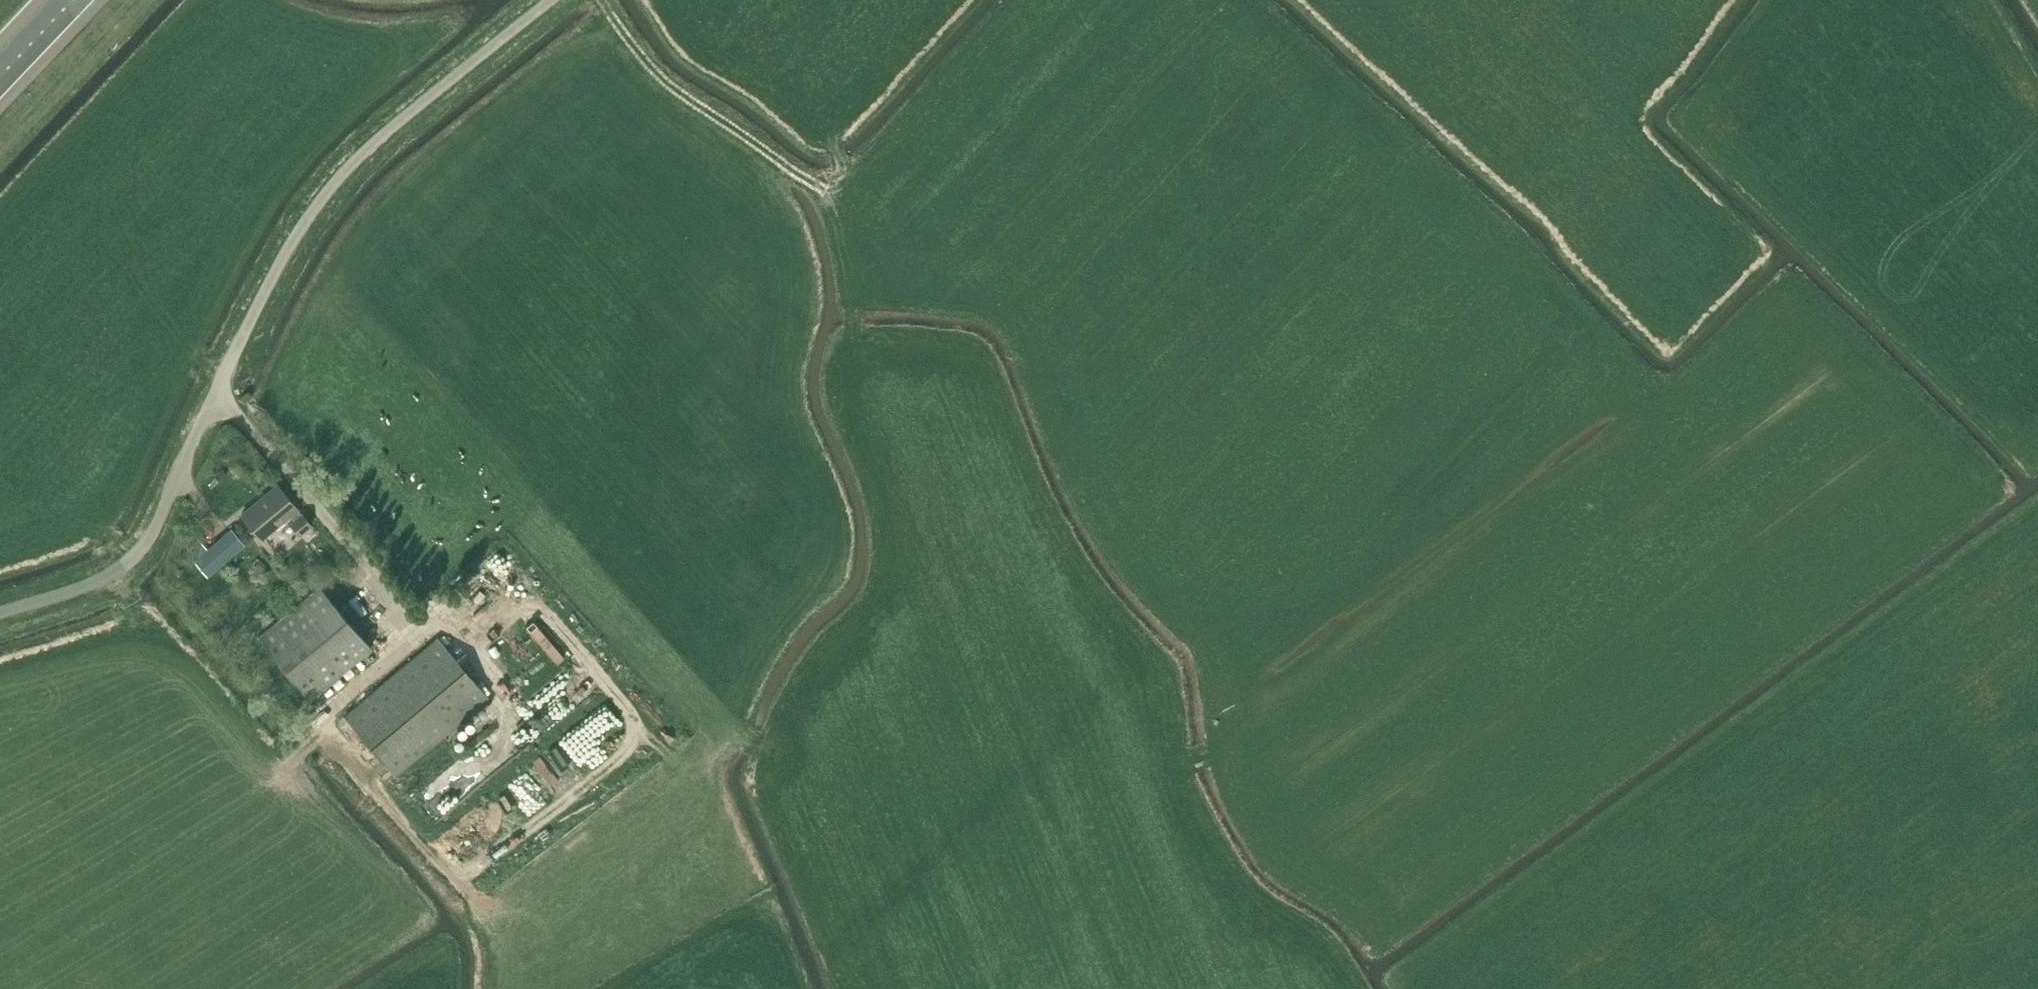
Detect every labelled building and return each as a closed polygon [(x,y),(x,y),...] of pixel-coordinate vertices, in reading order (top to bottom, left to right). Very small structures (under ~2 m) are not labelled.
[(261,539),(290,516),(294,521),(290,524),(298,535),(311,525),(302,514),(301,515),(297,510),(298,509),(277,484),(241,515),(261,539)] [(206,577),(232,555),(219,539),(206,551),(193,535),(185,552),(206,577)] [(350,623),(360,615),(349,603),(340,610),(319,585),(257,637),(309,698),(371,647),(350,623)] [(345,715),(395,775),(487,699),(437,639),(345,715)]
